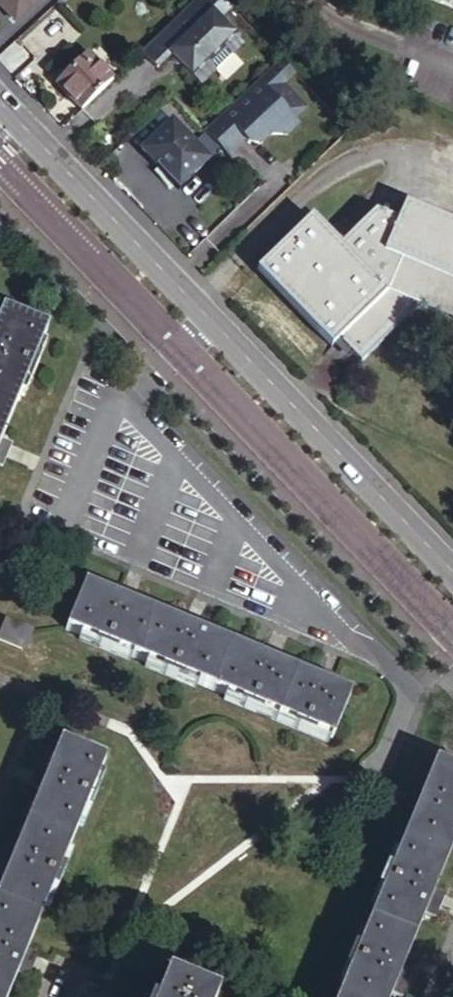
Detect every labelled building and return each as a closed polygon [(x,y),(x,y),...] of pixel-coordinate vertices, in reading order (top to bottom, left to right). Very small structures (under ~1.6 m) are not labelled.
[(13,20),(22,11),(27,17),(44,0),(0,0),(0,6),(13,20)] [(144,56),(159,71),(174,57),(204,87),(246,46),(222,21),(234,10),(224,0),(201,0),(144,56)] [(452,8),(452,0),(433,0),(452,8)] [(18,25),(27,17),(22,11),(13,20),(18,25)] [(84,113),(117,83),(91,56),(59,87),(84,113)] [(209,131),(236,158),(239,155),(234,151),(246,140),(253,133),(263,145),(273,136),(290,136),(302,125),(297,120),(308,109),(285,86),(297,75),(283,61),(209,131)] [(178,120),(143,152),(181,193),(216,160),(178,120)] [(263,145),(253,133),(246,140),(250,145),(263,145)] [(406,199),(398,218),(379,209),(342,245),(315,215),(260,269),(335,347),(341,340),(363,362),(420,307),(452,321),(452,219),(406,199)] [(3,465),(13,440),(4,436),(47,328),(1,308),(0,311),(0,463),(3,465)] [(67,627),(334,738),(352,693),(340,688),(344,677),(322,667),(317,678),(285,665),(290,654),(268,645),(264,656),(206,633),(211,621),(188,611),(183,622),(139,605),(144,594),(123,584),(117,596),(85,582),(67,627)] [(23,650),(31,631),(6,620),(0,633),(0,640),(23,650)] [(21,969),(33,974),(39,960),(42,951),(31,947),(74,845),(109,759),(62,738),(50,764),(40,760),(30,782),(41,787),(18,843),(7,838),(0,855),(0,864),(8,867),(0,886),(0,996),(9,996),(21,969)] [(393,991),(404,995),(414,970),(405,966),(427,910),(438,914),(448,892),(437,887),(452,849),(452,765),(439,759),(429,783),(419,779),(413,793),(409,803),(420,807),(339,996),(391,996),(393,991)] [(220,996),(168,975),(159,996),(219,996),(220,996)]
